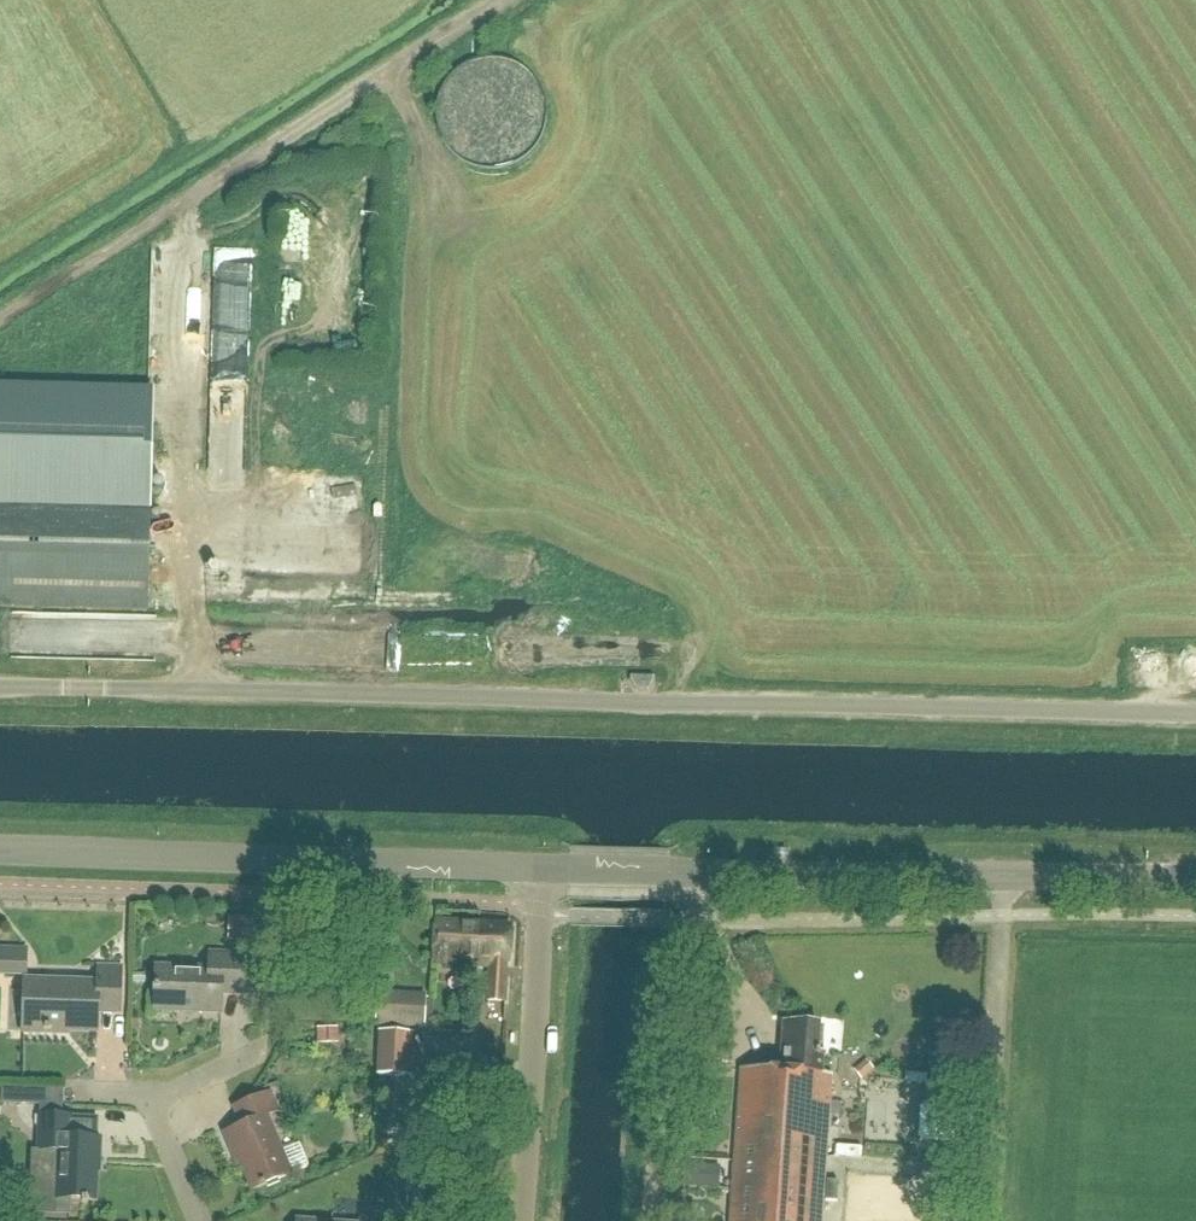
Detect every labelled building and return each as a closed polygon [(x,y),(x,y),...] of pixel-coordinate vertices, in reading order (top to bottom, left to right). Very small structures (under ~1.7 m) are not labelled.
[(223,287),(247,287),(248,260),(223,259),(223,287)] [(238,371),(241,352),(220,348),(217,367),(238,371)] [(148,611),(153,393),(0,389),(0,608),(148,611)] [(251,919),(228,919),(227,941),(250,942),(251,919)] [(479,967),(482,926),(437,923),(434,964),(479,967)] [(510,928),(482,926),(479,967),(490,968),(487,1001),(505,1002),(510,928)] [(0,951),(0,976),(26,976),(26,951),(0,951)] [(246,954),(210,953),(210,968),(157,967),(155,1011),(223,1013),(223,993),(245,994),(245,992),(256,992),(257,963),(246,963),(246,954)] [(122,967),(99,967),(98,982),(25,980),(23,1029),(45,1030),(45,1032),(52,1032),(52,1030),(71,1030),(71,1033),(98,1034),(99,1012),(121,1013),(122,967)] [(424,996),(376,994),(375,1028),(423,1031),(424,996)] [(784,1024),(780,1072),(740,1070),(729,1220),(822,1220),(832,1076),(821,1075),(823,1055),(817,1054),(819,1027),(784,1024)] [(374,1032),(373,1069),(415,1071),(417,1034),(374,1032)] [(431,1059),(429,1079),(470,1083),(472,1063),(431,1059)] [(278,1112),(271,1093),(236,1108),(244,1126),(226,1134),(235,1154),(238,1152),(255,1191),(292,1175),(292,1174),(306,1168),(297,1147),(283,1153),(268,1116),(278,1112)] [(949,1135),(949,1108),(916,1106),(915,1134),(949,1135)] [(73,1119),(42,1117),(40,1153),(60,1154),(57,1201),(84,1202),(84,1205),(89,1205),(89,1202),(96,1203),(98,1162),(101,1162),(102,1141),(72,1139),(73,1119)] [(689,1167),(687,1189),(720,1192),(722,1170),(689,1167)]
